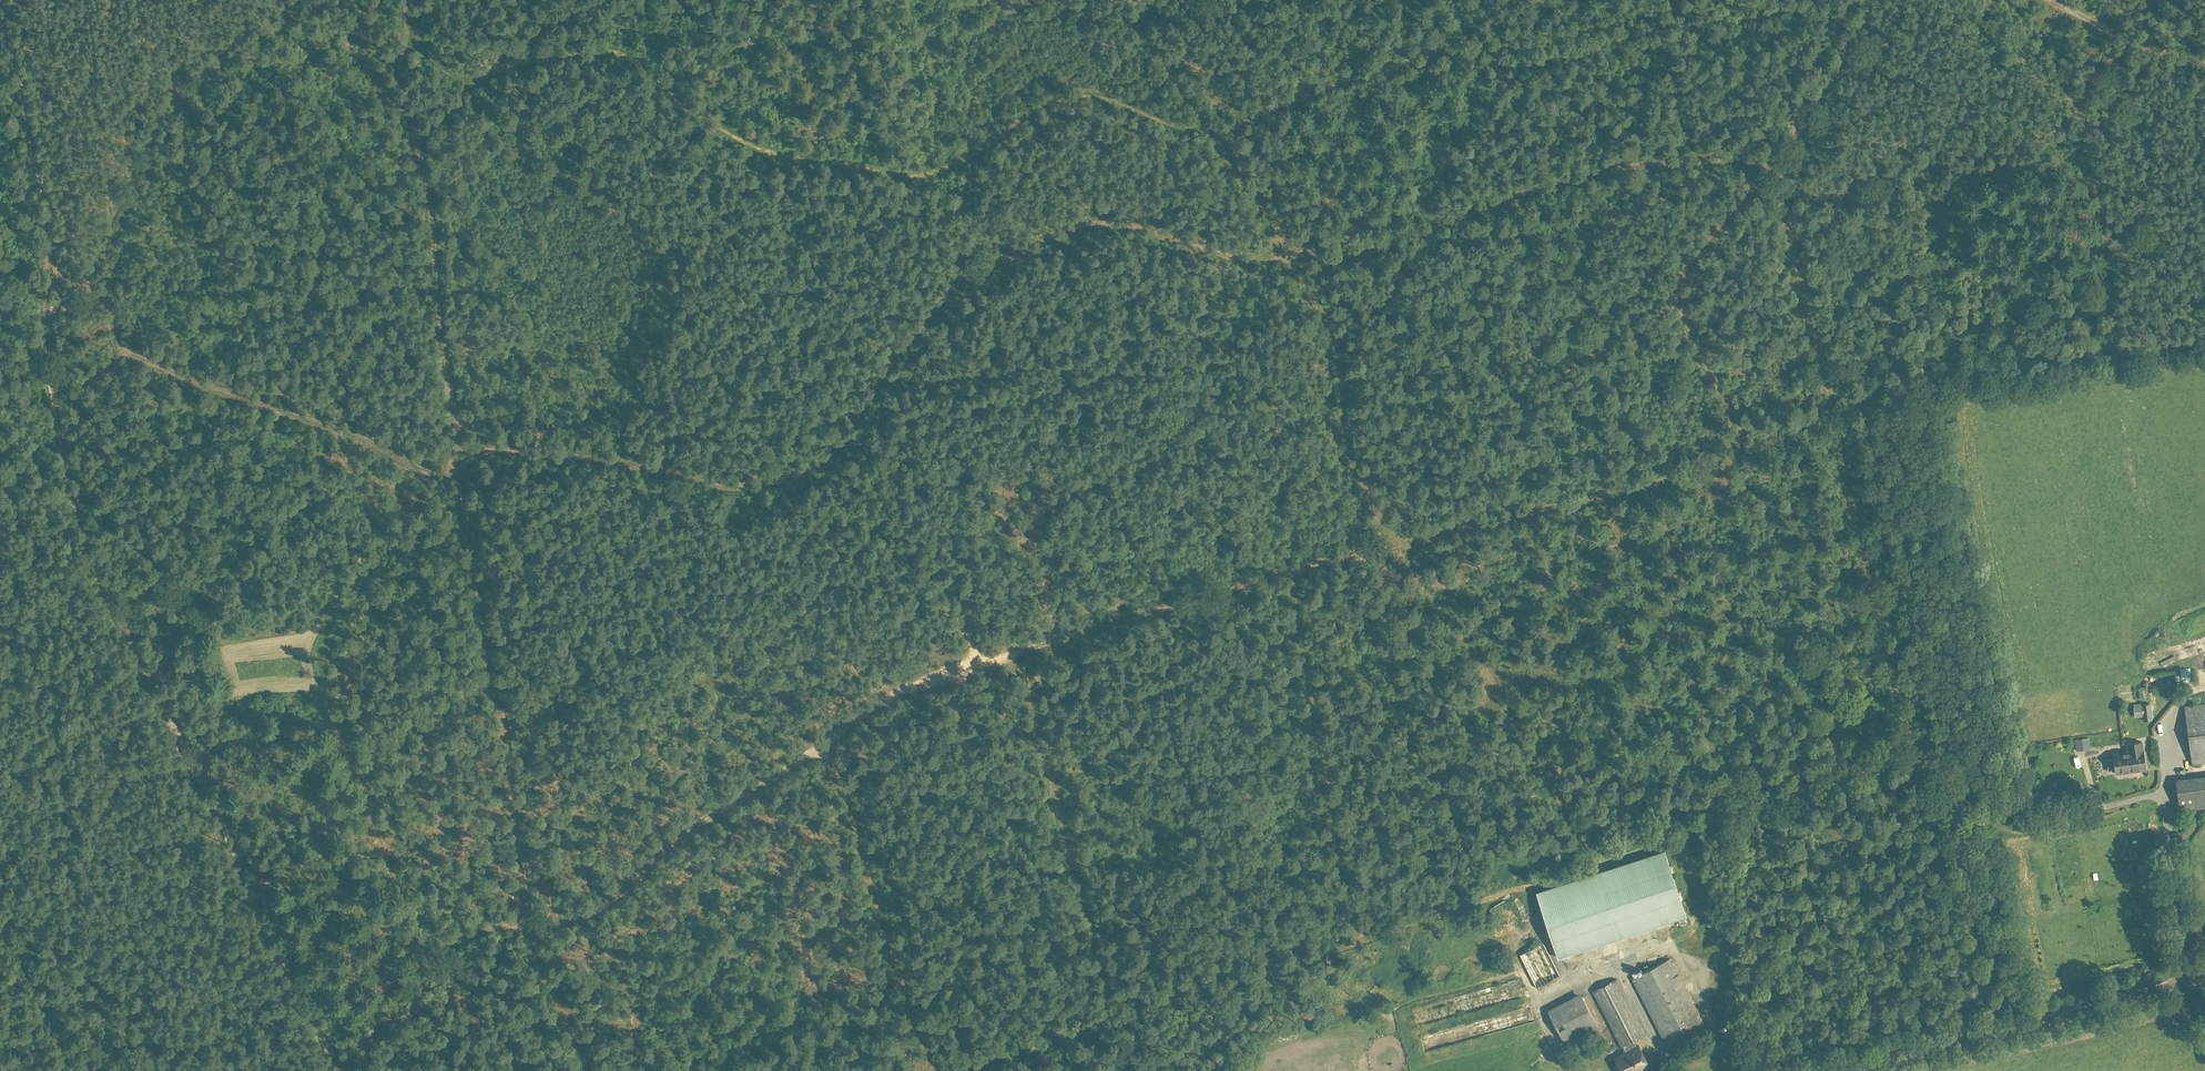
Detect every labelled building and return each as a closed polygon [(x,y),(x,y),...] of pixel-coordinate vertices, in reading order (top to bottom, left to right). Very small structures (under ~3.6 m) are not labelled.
[(2143,716),(2143,720),(2150,720),(2149,704),(2142,704),(2142,703),(2134,704),(2135,717),(2143,716)] [(2184,706),(2192,762),(2204,760),(2204,703),(2184,706)] [(2127,751),(2113,753),(2114,759),(2107,760),(2109,772),(2115,771),(2116,774),(2147,770),(2143,741),(2126,743),(2127,751)] [(2180,811),(2203,808),(2199,777),(2176,781),(2180,811)] [(1666,849),(1537,891),(1558,957),(1687,916),(1666,849)] [(1521,913),(1498,922),(1502,932),(1525,922),(1521,913)] [(1620,944),(1627,942),(1627,939),(1605,945),(1609,959),(1623,955),(1620,944)] [(1727,959),(1733,957),(1726,941),(1720,943),(1727,959)] [(1558,976),(1541,942),(1518,954),(1535,987),(1558,976)] [(1668,959),(1631,978),(1664,1043),(1702,1023),(1668,959)] [(1615,979),(1592,991),(1621,1046),(1622,1045),(1624,1050),(1613,1056),(1620,1070),(1643,1070),(1649,1068),(1636,1044),(1635,1045),(1632,1040),(1644,1034),(1615,979)] [(1566,1048),(1598,1032),(1579,993),(1547,1009),(1566,1048)]
